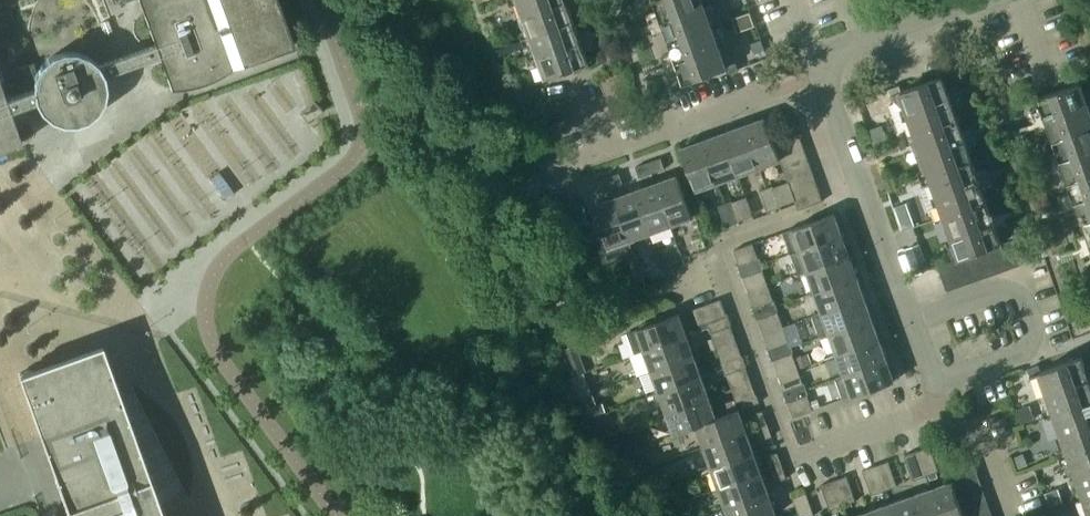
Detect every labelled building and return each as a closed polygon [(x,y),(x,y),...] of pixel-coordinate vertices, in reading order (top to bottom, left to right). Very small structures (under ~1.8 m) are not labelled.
[(22,142),(10,110),(35,101),(41,111),(51,120),(63,124),(76,124),(88,120),(98,112),(104,101),(107,88),(105,75),(104,74),(160,54),(171,86),(173,86),(178,86),(183,85),(189,85),(194,84),(199,83),(204,81),(209,79),(214,77),(219,75),(223,72),(228,69),(232,66),(294,44),(278,0),(141,0),(155,41),(97,62),(89,56),(77,51),(64,51),(52,55),(42,63),(35,74),(33,87),(6,97),(0,81),(0,150),(22,142)] [(511,5),(520,1),(530,29),(520,32),(525,46),(535,43),(547,77),(589,62),(584,50),(597,45),(590,27),(578,31),(570,8),(582,4),(581,0),(509,0),(511,5)] [(669,74),(681,69),(685,81),(726,67),(728,72),(738,68),(733,54),(724,57),(714,30),(723,27),(718,13),(709,16),(703,0),(656,0),(659,9),(647,14),(653,32),(666,28),(674,51),(662,55),(669,74)] [(765,49),(761,39),(750,43),(754,53),(765,49)] [(899,85),(889,88),(894,103),(903,99),(913,127),(904,130),(909,144),(918,141),(928,168),(918,171),(924,186),(933,182),(943,210),(933,213),(938,227),(948,224),(960,258),(963,256),(976,252),(988,248),(1001,243),(997,231),(1009,227),(1003,208),(990,212),(982,189),(995,185),(988,166),(976,171),(967,148),(980,143),(973,125),(961,129),(953,106),(965,102),(959,83),(946,88),(942,76),(901,90),(899,85)] [(1031,113),(1037,132),(1050,127),(1058,150),(1045,155),(1052,173),(1065,169),(1073,192),(1060,196),(1067,215),(1079,211),(1088,233),(1075,238),(1082,257),(1084,256),(1089,254),(1089,107),(1081,82),(1071,85),(1039,97),(1043,109),(1031,113)] [(744,125),(759,167),(780,159),(776,146),(771,133),(765,117),(744,125)] [(801,137),(796,124),(771,133),(776,146),(801,137)] [(738,174),(759,167),(744,125),(723,132),(738,174)] [(869,129),(875,145),(888,140),(883,125),(869,129)] [(717,182),(738,174),(723,132),(702,140),(717,182)] [(780,159),(805,150),(801,137),(776,146),(780,159)] [(904,139),(891,143),(894,151),(906,147),(904,139)] [(696,190),(717,182),(702,140),(681,148),(696,190)] [(785,171),(810,162),(805,150),(780,159),(785,171)] [(665,168),(661,157),(648,162),(652,173),(665,168)] [(652,173),(648,162),(636,166),(639,177),(652,173)] [(789,184),(814,175),(810,162),(785,171),(789,184)] [(623,183),(619,172),(607,177),(610,188),(623,183)] [(677,175),(656,183),(671,225),(692,217),(677,175)] [(794,196),(819,187),(814,175),(789,184),(794,196)] [(610,188),(607,177),(594,182),(598,192),(610,188)] [(671,225),(656,183),(635,190),(650,232),(671,225)] [(760,190),(763,201),(777,196),(773,185),(760,190)] [(794,196),(797,205),(798,209),(823,200),(819,187),(794,196)] [(650,232),(635,190),(614,198),(629,240),(650,232)] [(777,196),(763,201),(767,211),(780,207),(777,196)] [(634,253),(629,240),(614,198),(593,206),(606,241),(602,243),(600,248),(604,259),(609,262),(634,253)] [(723,216),(735,210),(732,200),(719,205),(723,216)] [(903,228),(904,227),(914,224),(907,202),(896,206),(903,228)] [(726,226),(739,222),(735,210),(723,216),(726,226)] [(785,231),(793,252),(842,235),(835,213),(785,231)] [(808,270),(850,255),(842,235),(793,252),(801,273),(808,271),(808,270)] [(1010,268),(1023,264),(1014,239),(1001,243),(1010,268)] [(907,248),(917,274),(930,269),(920,243),(907,248)] [(1001,243),(988,248),(997,273),(1010,268),(1001,243)] [(988,248),(976,252),(985,277),(997,273),(988,248)] [(666,271),(678,267),(673,251),(660,255),(666,271)] [(963,256),(972,282),(985,277),(976,252),(963,256)] [(808,270),(808,271),(815,291),(857,276),(850,255),(808,270)] [(963,256),(960,258),(951,261),(960,286),(972,282),(963,256)] [(749,261),(753,273),(764,270),(759,257),(749,261)] [(749,261),(738,264),(743,277),(753,273),(749,261)] [(960,286),(951,261),(938,266),(947,291),(960,286)] [(815,291),(822,312),(864,297),(857,276),(815,291)] [(864,297),(822,312),(815,314),(823,336),(830,333),(830,332),(872,318),(864,297)] [(693,308),(699,323),(706,320),(717,316),(727,312),(722,298),(693,308)] [(764,302),(768,315),(779,311),(774,299),(764,302)] [(764,302),(753,306),(758,319),(768,315),(764,302)] [(721,329),(732,325),(727,312),(717,316),(721,329)] [(635,353),(645,349),(687,334),(679,313),(637,328),(627,332),(635,353)] [(721,329),(717,316),(706,320),(711,333),(721,329)] [(830,332),(830,333),(837,353),(879,339),(872,318),(830,332)] [(687,334),(645,349),(652,370),(694,355),(687,334)] [(718,347),(714,338),(707,341),(711,350),(718,347)] [(887,359),(879,339),(837,353),(845,374),(887,359)] [(778,344),(783,357),(794,353),(789,340),(778,344)] [(18,373),(40,434),(41,434),(42,436),(70,515),(164,515),(161,509),(160,505),(143,459),(135,437),(102,343),(28,370),(24,371),(18,373)] [(778,344),(768,348),(772,360),(783,357),(778,344)] [(576,358),(572,346),(561,350),(565,362),(576,358)] [(796,357),(799,367),(812,362),(809,353),(796,357)] [(737,371),(747,367),(743,354),(732,358),(737,371)] [(652,370),(660,391),(701,376),(694,355),(652,370)] [(1039,365),(1028,369),(1033,383),(1043,380),(1052,407),(1043,410),(1048,425),(1057,421),(1067,449),(1058,452),(1063,466),(1072,463),(1082,490),(1073,493),(1078,508),(1087,505),(1089,513),(1089,366),(1085,368),(1081,356),(1041,371),(1039,365)] [(737,371),(732,358),(721,362),(726,375),(737,371)] [(894,380),(887,359),(845,374),(836,377),(844,398),(852,395),(894,380)] [(660,391),(667,411),(709,397),(701,376),(660,391)] [(793,385),(798,398),(808,394),(804,381),(793,385)] [(793,385),(783,389),(787,402),(798,398),(793,385)] [(743,408),(759,402),(756,393),(740,399),(743,408)] [(585,417),(600,412),(594,394),(579,399),(585,417)] [(674,433),(697,424),(716,418),(716,417),(709,397),(667,411),(674,433)] [(819,398),(810,401),(813,409),(822,406),(819,398)] [(738,409),(735,399),(721,404),(724,413),(738,409)] [(1030,404),(1017,409),(1022,422),(1035,418),(1030,404)] [(697,424),(704,445),(746,430),(739,409),(716,417),(716,418),(697,424)] [(752,414),(756,427),(767,423),(762,410),(752,414)] [(767,423),(756,427),(761,439),(772,436),(767,423)] [(704,445),(712,465),(754,451),(746,430),(704,445)] [(938,468),(929,443),(916,448),(925,473),(938,468)] [(925,473),(916,448),(903,453),(913,478),(925,473)] [(754,451),(712,465),(719,486),(761,472),(754,451)] [(782,465),(777,452),(767,456),(771,469),(782,465)] [(1015,456),(1019,468),(1028,464),(1024,453),(1015,456)] [(896,483),(887,459),(875,463),(884,488),(896,483)] [(884,488),(875,463),(862,468),(871,493),(884,488)] [(787,477),(782,465),(771,469),(776,481),(787,477)] [(956,491),(981,482),(976,469),(951,478),(951,479),(956,491)] [(719,486),(727,507),(769,493),(761,472),(719,486)] [(855,499),(846,474),(833,478),(842,503),(855,499)] [(842,503),(833,478),(821,483),(830,508),(842,503)] [(941,515),(965,515),(960,503),(956,491),(951,479),(930,487),(941,515)] [(960,503),(985,494),(981,482),(956,491),(960,503)] [(909,494),(917,515),(941,515),(930,487),(909,494)] [(793,496),(797,507),(810,502),(805,491),(793,496)] [(1047,493),(1051,505),(1062,501),(1059,493),(1053,491),(1047,493)] [(727,507),(730,515),(771,515),(776,514),(769,493),(727,507)] [(888,502),(894,515),(917,515),(909,494),(888,502)] [(965,515),(990,507),(985,494),(960,503),(965,515)] [(800,515),(807,515),(814,514),(810,502),(797,507),(800,515)] [(868,509),(870,515),(894,515),(888,502),(868,509)] [(990,507),(965,515),(993,515),(990,507)]
